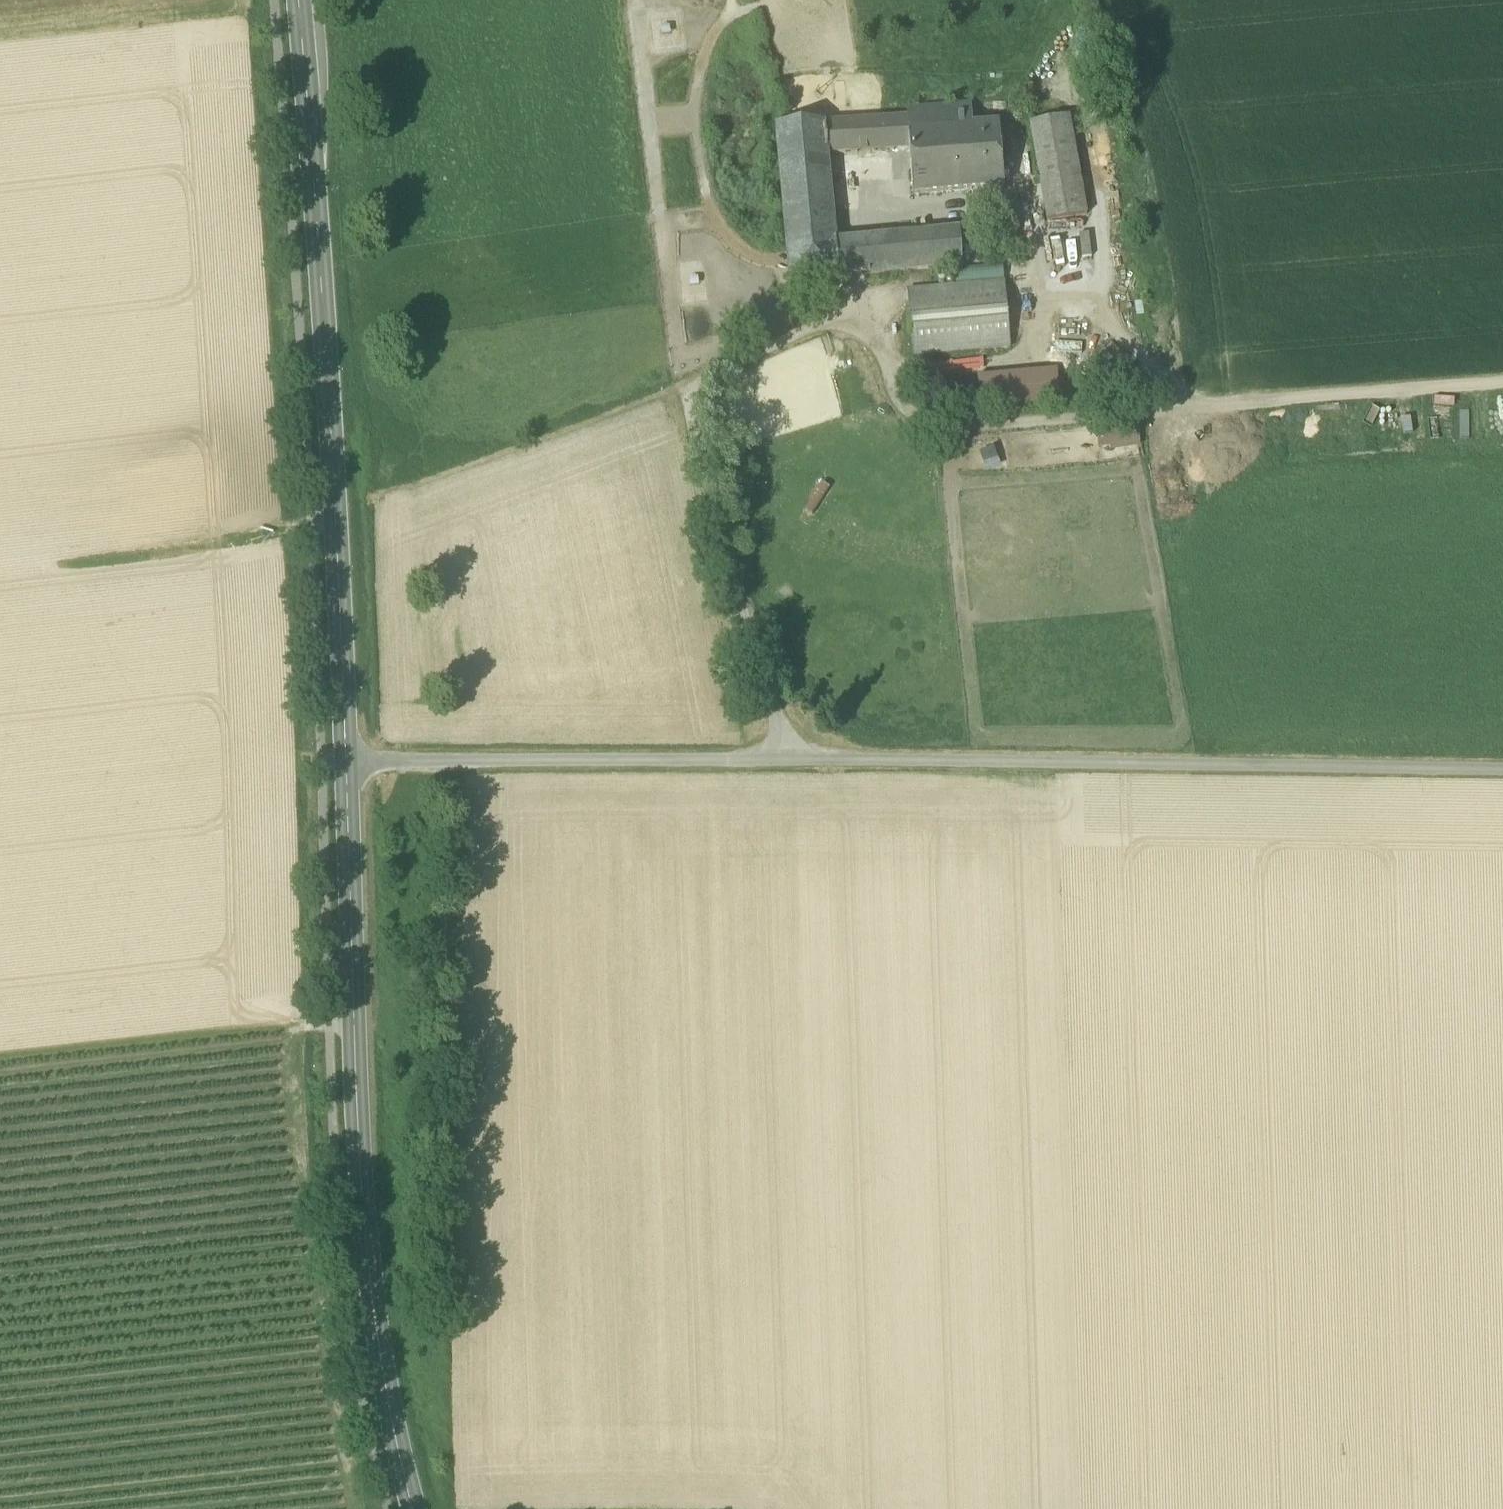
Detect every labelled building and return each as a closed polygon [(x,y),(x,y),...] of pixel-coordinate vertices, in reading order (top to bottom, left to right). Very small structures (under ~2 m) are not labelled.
[(977,103),(960,105),(968,190),(1011,186),(1007,146),(1015,145),(1012,120),(979,124),(977,103)] [(920,195),(968,190),(960,105),(912,109),(913,116),(916,149),(920,195)] [(1036,121),(1053,222),(1092,215),(1075,114),(1036,121)] [(913,116),(861,121),(864,154),(916,149),(913,116)] [(861,121),(831,124),(834,157),(864,154),(861,121)] [(799,284),(855,279),(851,241),(842,242),(834,157),(831,124),(784,128),(799,284)] [(964,230),(906,236),(910,273),(968,268),(964,230)] [(877,277),(910,273),(906,236),(873,239),(877,277)] [(855,279),(877,277),(873,239),(851,241),(855,279)] [(955,271),(956,288),(1006,284),(1004,266),(955,271)] [(908,292),(914,357),(1011,348),(1006,284),(956,288),(908,292)] [(1058,371),(978,377),(981,411),(1061,404),(1058,371)] [(1138,424),(1105,428),(1108,452),(1141,447),(1138,424)] [(821,484),(805,511),(814,517),(830,489),(821,484)]
